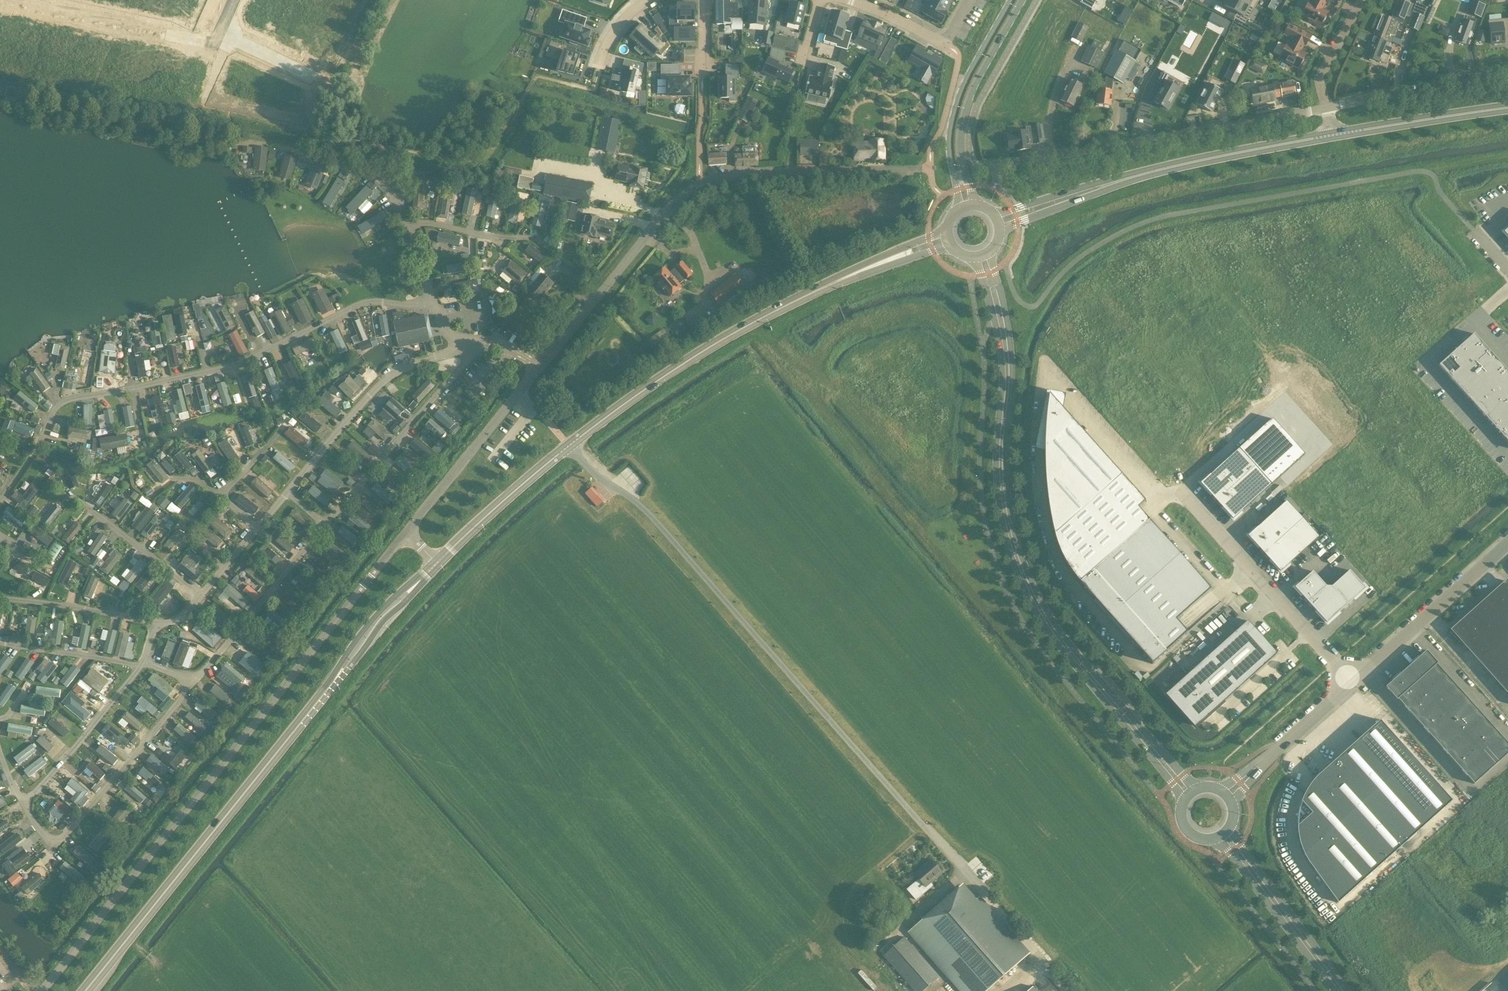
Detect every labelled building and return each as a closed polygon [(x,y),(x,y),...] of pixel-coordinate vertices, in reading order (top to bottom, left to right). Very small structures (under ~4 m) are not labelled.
[(116,7),(124,9),(126,0),(118,0),(116,7)] [(124,9),(131,11),(134,0),(126,0),(124,9)] [(131,11),(139,12),(142,0),(134,0),(131,11)] [(179,9),(196,16),(201,7),(186,0),(183,0),(179,9)] [(365,8),(369,0),(347,0),(365,8)] [(731,24),(731,18),(737,18),(737,5),(731,5),(731,0),(715,0),(716,25),(724,25),(724,26),(726,26),(726,24),(731,24)] [(758,0),(750,0),(748,23),(765,25),(767,1),(758,0)] [(925,1),(946,14),(947,13),(945,12),(950,3),(944,0),(931,0),(930,3),(925,1)] [(1080,2),(1084,5),(1092,9),(1093,6),(1094,5),(1097,0),(1081,0),(1080,2)] [(1254,8),(1240,0),(1227,0),(1224,5),(1237,13),(1233,18),(1245,25),(1254,8)] [(1254,8),(1259,0),(1240,0),(1254,8)] [(1302,16),(1320,25),(1327,13),(1321,10),(1325,2),(1327,3),(1329,0),(1315,0),(1312,5),(1308,3),(1302,16)] [(1399,23),(1402,24),(1411,3),(1405,0),(1398,0),(1391,15),(1392,16),(1390,20),(1399,23)] [(925,1),(919,11),(941,23),(946,14),(925,1)] [(1473,15),(1481,18),(1485,5),(1478,2),(1473,15)] [(801,27),(806,6),(791,3),(786,23),(801,27)] [(694,21),(694,5),(677,5),(677,10),(669,10),(669,29),(674,29),(674,41),(694,41),(694,28),(687,28),(687,21),(694,21)] [(179,9),(174,19),(191,27),(196,16),(179,9)] [(849,16),(832,11),(825,34),(838,38),(835,47),(847,50),(852,33),(844,31),(849,16)] [(572,13),(569,23),(566,22),(561,37),(571,40),(570,42),(577,45),(578,43),(588,46),(590,39),(588,39),(591,31),(582,28),(583,24),(584,25),(587,18),(572,13)] [(1414,13),(1408,27),(1418,31),(1424,17),(1414,13)] [(1399,23),(1390,20),(1382,16),(1374,35),(1388,40),(1388,41),(1391,42),(1399,23)] [(1465,16),(1456,41),(1467,45),(1474,24),(1476,20),(1465,16)] [(882,52),(889,39),(883,37),(886,29),(880,26),(871,22),(871,23),(865,20),(858,37),(879,45),(877,50),(882,52)] [(1489,22),(1491,44),(1504,43),(1504,36),(1507,35),(1507,20),(1489,22)] [(1078,22),(1071,36),(1082,41),(1088,27),(1078,22)] [(631,37),(653,58),(658,52),(662,55),(671,46),(662,32),(656,38),(654,37),(655,37),(651,34),(642,25),(631,37)] [(1286,45),(1280,58),(1298,67),(1305,55),(1299,52),(1303,44),(1305,45),(1310,36),(1289,25),(1284,34),(1294,39),(1290,47),(1286,45)] [(1439,33),(1449,35),(1450,27),(1441,25),(1439,33)] [(1477,41),(1484,43),(1487,32),(1480,30),(1477,41)] [(770,45),(773,33),(765,31),(762,43),(770,45)] [(787,37),(775,34),(773,44),(785,47),(787,37)] [(1388,40),(1374,35),(1365,57),(1386,65),(1390,54),(1389,54),(1391,48),(1389,48),(1391,42),(1388,41),(1388,40)] [(566,52),(568,46),(546,38),(545,39),(551,41),(548,48),(547,48),(546,52),(547,52),(545,57),(561,63),(558,71),(553,70),(573,75),(579,56),(566,52)] [(1089,46),(1081,61),(1097,68),(1104,53),(1101,52),(1105,45),(1094,40),(1091,47),(1089,46)] [(1121,40),(1115,51),(1134,61),(1135,62),(1141,50),(1121,40)] [(888,43),(884,50),(891,54),(895,47),(888,43)] [(675,48),(675,61),(685,61),(684,48),(675,48)] [(786,51),(771,48),(770,56),(770,59),(769,58),(763,72),(789,83),(789,82),(794,70),(782,64),(783,59),(784,59),(786,51)] [(916,55),(913,62),(918,65),(917,65),(918,65),(923,68),(917,78),(926,83),(932,73),(933,74),(941,60),(932,55),(933,54),(928,51),(928,52),(920,48),(916,55)] [(1123,83),(1135,62),(1134,61),(1115,51),(1104,73),(1108,75),(1106,79),(1105,83),(1100,82),(1099,86),(1097,86),(1096,89),(1099,89),(1097,104),(1111,106),(1112,90),(1114,80),(1115,80),(1116,79),(1123,83)] [(1249,68),(1264,74),(1268,65),(1253,58),(1249,68)] [(620,91),(626,92),(627,90),(634,91),(638,71),(642,72),(644,64),(624,59),(622,67),(623,68),(623,71),(615,69),(614,75),(612,75),(613,76),(612,80),(611,79),(611,80),(612,80),(610,89),(618,90),(618,91),(620,91)] [(812,75),(808,92),(811,93),(809,100),(818,102),(820,95),(823,96),(828,97),(832,98),(836,81),(834,80),(837,66),(823,62),(820,77),(812,75)] [(1239,62),(1230,81),(1236,84),(1246,65),(1239,62)] [(739,79),(739,65),(726,65),(725,79),(719,79),(719,98),(729,98),(729,102),(738,102),(738,95),(735,95),(735,79),(739,79)] [(679,66),(662,66),(662,79),(668,78),(668,96),(692,96),(692,86),(690,86),(690,78),(679,78),(679,66)] [(1163,86),(1154,102),(1168,109),(1179,89),(1166,81),(1169,75),(1163,72),(1157,83),(1163,86)] [(1070,79),(1060,100),(1073,106),(1083,86),(1070,79)] [(1273,86),(1251,90),(1253,104),(1275,100),(1274,95),(1281,94),(1282,97),(1295,94),(1293,82),(1280,84),(1280,85),(1273,86)] [(1222,91),(1207,83),(1196,105),(1211,112),(1222,91)] [(741,111),(737,118),(747,123),(758,101),(746,95),(739,110),(741,111)] [(1121,104),(1121,122),(1132,122),(1132,104),(1121,104)] [(603,118),(597,150),(615,153),(621,122),(603,118)] [(1027,131),(1007,134),(1009,146),(1016,145),(1016,150),(1030,148),(1029,143),(1034,143),(1034,144),(1045,142),(1042,125),(1026,128),(1027,131)] [(871,143),(854,143),(854,161),(885,161),(885,141),(871,141),(871,143)] [(819,142),(800,142),(800,156),(819,156),(819,142)] [(268,148),(255,147),(253,171),(266,172),(268,148)] [(726,153),(708,154),(709,166),(727,164),(726,153)] [(297,158),(285,154),(279,176),(291,179),(297,158)] [(756,154),(735,155),(736,167),(757,165),(756,154)] [(305,168),(308,159),(300,156),(297,165),(305,168)] [(327,168),(315,163),(305,185),(317,190),(327,168)] [(618,165),(615,180),(631,183),(630,185),(643,188),(647,170),(634,167),(634,168),(618,165)] [(547,175),(543,194),(561,198),(562,196),(570,198),(569,200),(588,204),(592,184),(547,175)] [(520,176),(517,187),(531,190),(534,179),(520,176)] [(337,177),(324,199),(332,204),(345,181),(337,177)] [(426,179),(416,178),(413,208),(423,209),(426,179)] [(366,185),(348,204),(354,210),(372,191),(366,185)] [(444,202),(450,206),(460,190),(454,187),(444,202)] [(472,215),(477,189),(469,187),(463,213),(472,215)] [(500,197),(491,195),(486,217),(495,219),(500,197)] [(523,201),(514,198),(509,221),(517,223),(523,201)] [(546,205),(539,203),(533,225),(541,226),(546,205)] [(578,210),(563,206),(560,219),(575,222),(578,210)] [(382,211),(359,223),(363,231),(386,219),(382,211)] [(609,220),(585,214),(580,234),(597,238),(598,234),(612,238),(615,224),(608,223),(609,220)] [(439,233),(437,242),(460,246),(462,238),(439,233)] [(531,245),(526,251),(541,263),(545,257),(531,245)] [(512,261),(503,272),(519,285),(527,274),(512,261)] [(664,268),(653,278),(669,297),(681,287),(678,285),(685,279),(685,280),(692,274),(681,262),(675,268),(676,269),(670,274),(664,268)] [(446,266),(447,275),(470,272),(469,263),(446,266)] [(542,274),(528,291),(538,299),(552,282),(542,274)] [(451,285),(453,294),(474,290),(472,281),(451,285)] [(323,291),(314,295),(323,313),(332,309),(323,291)] [(330,297),(332,302),(340,298),(337,293),(330,297)] [(509,297),(502,293),(493,308),(500,312),(509,297)] [(302,301),(293,305),(303,324),(311,319),(302,301)] [(224,307),(217,311),(227,331),(235,327),(224,307)] [(172,316),(164,318),(168,342),(176,340),(175,331),(179,331),(179,336),(188,334),(184,310),(175,312),(177,324),(174,325),(172,316)] [(653,326),(661,319),(652,311),(645,319),(653,326)] [(253,312),(246,316),(258,337),(265,333),(253,312)] [(280,312),(272,316),(281,335),(290,330),(280,312)] [(386,315),(379,317),(382,337),(390,336),(386,315)] [(424,315),(394,322),(399,348),(430,341),(429,339),(433,338),(428,316),(424,317),(424,315)] [(263,324),(269,322),(267,316),(261,318),(263,324)] [(360,320),(353,323),(360,342),(368,339),(360,320)] [(158,323),(150,324),(154,346),(162,345),(158,323)] [(275,329),(268,332),(271,339),(278,336),(275,329)] [(338,330),(331,333),(340,354),(347,351),(338,330)] [(237,332),(230,335),(240,355),(247,351),(237,332)] [(1439,365),(1507,442),(1507,372),(1474,334),(1439,365)] [(292,348),(296,356),(317,346),(313,338),(292,348)] [(186,340),(187,350),(198,348),(197,339),(186,340)] [(360,343),(363,351),(373,346),(370,339),(360,343)] [(135,348),(137,354),(148,351),(147,345),(135,348)] [(69,348),(61,346),(56,369),(64,371),(69,348)] [(176,347),(169,348),(173,369),(180,367),(176,347)] [(103,352),(100,372),(114,373),(117,353),(103,352)] [(395,356),(397,362),(408,358),(406,352),(395,356)] [(95,359),(87,357),(82,379),(90,380),(95,359)] [(144,357),(137,359),(140,378),(147,376),(144,357)] [(295,388),(303,384),(292,362),(284,365),(295,388)] [(272,368),(264,371),(273,392),(281,389),(272,368)] [(37,369),(30,374),(43,393),(51,387),(37,369)] [(224,374),(215,376),(217,382),(225,380),(224,374)] [(250,374),(242,376),(249,399),(257,396),(250,374)] [(350,377),(339,387),(350,398),(360,388),(350,377)] [(434,386),(428,380),(413,397),(419,403),(434,386)] [(64,387),(76,390),(78,384),(65,381),(64,387)] [(225,382),(217,385),(224,406),(232,403),(225,382)] [(191,383),(184,385),(186,395),(194,393),(191,383)] [(204,385),(196,387),(201,407),(209,405),(204,385)] [(182,390),(174,392),(179,413),(187,411),(182,390)] [(1047,391),(1034,449),(1044,452),(1045,459),(1045,467),(1045,473),(1046,478),(1046,482),(1046,485),(1046,488),(1047,492),(1047,495),(1048,501),(1049,506),(1049,511),(1050,514),(1051,518),(1051,520),(1051,521),(1052,524),(1052,526),(1052,527),(1053,531),(1054,534),(1055,539),(1057,544),(1058,547),(1059,550),(1061,553),(1062,555),(1063,559),(1065,562),(1067,566),(1070,570),(1073,574),(1076,578),(1080,583),(1149,521),(1138,508),(1145,502),(1062,409),(1065,394),(1047,391)] [(19,392),(14,398),(33,413),(38,407),(19,392)] [(234,395),(237,403),(242,401),(239,393),(234,395)] [(324,396),(318,402),(335,417),(340,410),(324,396)] [(160,398),(153,399),(158,418),(164,416),(160,398)] [(393,398),(383,409),(395,420),(405,409),(393,398)] [(92,405),(84,405),(84,427),(92,427),(92,405)] [(131,405),(123,406),(127,428),(134,427),(131,405)] [(112,408),(104,409),(108,431),(115,430),(112,408)] [(440,410),(435,416),(450,429),(455,423),(440,410)] [(167,413),(169,422),(177,421),(175,412),(167,413)] [(305,412),(299,419),(317,433),(322,427),(305,412)] [(402,417),(391,428),(396,433),(406,422),(402,417)] [(1254,468),(1217,501),(1233,519),(1272,485),(1276,481),(1305,455),(1272,418),(1244,444),(1239,448),(1256,466),(1254,468)] [(374,420),(369,426),(385,441),(391,435),(374,420)] [(431,420),(426,426),(441,439),(446,433),(431,420)] [(15,422),(12,430),(31,437),(34,429),(15,422)] [(54,443),(61,426),(54,423),(47,441),(54,443)] [(247,426),(240,429),(247,447),(254,444),(247,426)] [(69,428),(68,437),(90,440),(91,432),(69,428)] [(291,428),(286,434),(301,446),(306,440),(291,428)] [(102,441),(103,449),(127,444),(126,436),(102,441)] [(415,439),(410,445),(427,459),(432,453),(415,439)] [(433,447),(437,453),(445,447),(442,441),(433,447)] [(353,442),(348,448),(368,465),(373,459),(353,442)] [(225,445),(220,449),(231,464),(236,460),(225,445)] [(1239,448),(1201,483),(1217,501),(1254,468),(1256,466),(1239,448)] [(213,455),(207,459),(199,450),(192,455),(206,473),(219,463),(213,455)] [(181,451),(175,456),(188,472),(194,468),(181,451)] [(279,453),(273,459),(290,474),(296,468),(279,453)] [(341,456),(336,462),(352,476),(357,470),(341,456)] [(400,457),(396,463),(412,477),(417,471),(400,457)] [(154,460),(148,465),(163,484),(169,479),(154,460)] [(217,473),(227,464),(223,460),(214,469),(217,473)] [(326,470),(321,476),(338,490),(343,483),(326,470)] [(388,472),(383,478),(399,492),(404,486),(388,472)] [(257,478),(251,484),(267,499),(273,492),(257,478)] [(73,480),(68,482),(72,489),(77,486),(73,480)] [(92,502),(100,507),(113,487),(105,482),(92,502)] [(376,484),(371,491),(388,505),(393,498),(376,484)] [(19,502),(25,507),(39,489),(33,485),(19,502)] [(198,492),(190,485),(175,503),(183,510),(198,492)] [(314,486),(309,492),(325,506),(330,500),(314,486)] [(245,488),(242,492),(261,507),(264,503),(245,488)] [(603,502),(591,489),(585,494),(597,507),(603,502)] [(165,509),(171,502),(163,494),(157,501),(165,509)] [(241,495),(236,501),(254,515),(259,509),(241,495)] [(143,496),(140,501),(149,507),(152,502),(143,496)] [(111,515),(119,522),(133,504),(125,498),(111,515)] [(366,498),(362,504),(377,515),(381,510),(366,498)] [(1303,519),(1287,501),(1248,536),(1264,554),(1303,519)] [(41,522),(47,528),(62,510),(55,504),(41,522)] [(188,524),(194,530),(210,511),(204,506),(188,524)] [(9,507),(4,513),(21,527),(26,521),(9,507)] [(132,527),(140,532),(155,513),(147,507),(132,527)] [(296,508),(291,515),(307,529),(313,523),(296,508)] [(355,513),(349,520),(364,531),(370,524),(355,513)] [(142,534),(148,540),(164,520),(157,515),(142,534)] [(214,515),(207,523),(226,539),(232,532),(214,515)] [(166,526),(173,528),(175,521),(168,519),(166,526)] [(1264,554),(1281,572),(1319,537),(1303,519),(1264,554)] [(1149,521),(1080,583),(1153,664),(1187,633),(1176,620),(1210,589),(1149,521)] [(63,539),(69,545),(83,527),(77,522),(63,539)] [(32,525),(27,531),(45,545),(50,539),(32,525)] [(343,527),(339,533),(354,545),(359,539),(343,527)] [(217,549),(222,543),(205,528),(200,534),(217,549)] [(163,547),(170,552),(184,534),(178,529),(163,547)] [(280,529),(275,535),(290,549),(295,543),(280,529)] [(9,546),(6,551),(16,557),(23,544),(6,534),(1,542),(9,546)] [(88,551),(95,556),(107,538),(100,534),(88,551)] [(45,554),(53,561),(64,548),(55,541),(45,554)] [(343,563),(349,555),(331,542),(326,549),(343,563)] [(264,544),(259,550),(277,565),(282,560),(264,544)] [(101,569),(108,574),(122,556),(115,551),(101,569)] [(95,556),(91,563),(97,566),(100,559),(95,556)] [(318,559),(314,566),(329,577),(333,570),(318,559)] [(77,564),(69,560),(58,582),(67,586),(77,564)] [(11,568),(25,575),(29,568),(15,561),(11,568)] [(195,582),(200,576),(183,562),(178,568),(195,582)] [(123,580),(130,585),(144,568),(137,563),(123,580)] [(251,565),(245,572),(263,587),(269,580),(251,565)] [(136,586),(142,591),(157,572),(151,567),(136,586)] [(1332,587),(1326,586),(1313,571),(1295,588),(1327,623),(1366,589),(1350,571),(1332,587)] [(32,579),(46,587),(50,580),(36,572),(32,579)] [(295,578),(295,580),(297,582),(299,582),(313,593),(318,587),(301,573),(298,576),(297,576),(295,578)] [(100,579),(93,576),(84,597),(92,599),(100,579)] [(153,600),(160,605),(174,588),(167,582),(153,600)] [(249,584),(244,590),(255,599),(260,593),(249,584)] [(229,585),(224,591),(244,608),(249,602),(229,585)] [(285,591),(280,597),(297,612),(303,606),(285,591)] [(1460,643),(1462,641),(1506,689),(1504,691),(1507,695),(1507,593),(1487,612),(1480,605),(1450,632),(1460,643)] [(214,603),(208,610),(225,624),(231,617),(214,603)] [(274,611),(269,616),(282,628),(287,623),(274,611)] [(37,618),(28,616),(24,640),(34,642),(37,618)] [(200,619),(195,625),(213,640),(218,634),(200,619)] [(1277,654),(1248,621),(1166,694),(1195,727),(1277,654)] [(64,623),(55,622),(52,644),(60,645),(64,623)] [(90,628),(82,626),(78,648),(86,650),(90,628)] [(117,631),(109,629),(104,652),(112,654),(117,631)] [(256,632),(251,637),(264,649),(269,643),(256,632)] [(130,635),(120,633),(115,656),(124,658),(130,635)] [(176,643),(169,640),(162,657),(169,660),(176,643)] [(198,642),(192,642),(190,665),(196,666),(198,642)] [(242,647),(237,654),(255,668),(260,662),(242,647)] [(1437,664),(1438,663),(1426,651),(1386,687),(1397,700),(1398,699),(1474,784),(1507,754),(1507,744),(1437,664)] [(6,655),(0,663),(0,676),(12,660),(6,655)] [(34,663),(27,658),(15,675),(22,680),(34,663)] [(57,667),(51,662),(38,678),(44,683),(57,667)] [(228,664),(223,670),(239,684),(244,678),(228,664)] [(81,670),(74,665),(60,682),(67,688),(81,670)] [(92,669),(84,680),(100,693),(108,681),(92,669)] [(155,675),(150,681),(168,696),(173,690),(155,675)] [(9,684),(0,698),(0,705),(4,707),(16,688),(9,684)] [(216,685),(211,692),(227,704),(232,698),(216,685)] [(38,687),(38,695),(59,698),(60,690),(38,687)] [(166,711),(172,699),(166,696),(160,708),(166,711)] [(142,697),(137,703),(153,716),(158,710),(142,697)] [(71,699),(66,705),(84,720),(90,714),(71,699)] [(196,706),(212,719),(217,713),(201,700),(196,706)] [(23,706),(22,713),(44,716),(45,709),(23,706)] [(127,712),(122,718),(139,732),(144,726),(127,712)] [(192,713),(187,719),(204,733),(209,727),(192,713)] [(54,718),(49,724),(64,737),(69,731),(54,718)] [(1338,903),(1452,801),(1380,720),(1317,776),(1315,779),(1312,782),(1310,785),(1308,789),(1306,792),(1304,796),(1302,799),(1301,801),(1312,813),(1297,826),(1298,830),(1298,834),(1299,838),(1300,842),(1301,845),(1302,849),(1304,853),(1305,856),(1307,860),(1309,863),(1338,903)] [(8,724),(7,731),(29,734),(30,727),(8,724)] [(109,724),(103,731),(119,744),(124,737),(109,724)] [(175,730),(190,743),(195,737),(180,724),(175,730)] [(37,742),(49,752),(54,746),(42,736),(37,742)] [(14,758),(19,765),(37,751),(31,744),(14,758)] [(101,746),(96,752),(114,766),(119,760),(101,746)] [(188,755),(182,750),(170,764),(176,769),(188,755)] [(152,755),(147,761),(164,775),(169,769),(152,755)] [(47,764),(41,757),(24,770),(29,777),(47,764)] [(92,763),(87,768),(100,780),(105,775),(92,763)] [(146,769),(141,775),(154,786),(159,780),(146,769)] [(73,779),(68,785),(77,793),(71,800),(78,805),(89,791),(73,779)] [(132,785),(127,791),(141,803),(146,797),(132,785)] [(59,801),(50,812),(63,822),(72,811),(59,801)] [(133,808),(126,802),(108,824),(116,830),(133,808)] [(6,821),(0,825),(0,834),(10,827),(6,821)] [(112,833),(104,827),(88,846),(96,853),(112,833)] [(17,834),(0,847),(0,848),(4,854),(22,840),(17,834)] [(80,846),(74,852),(90,865),(95,859),(80,846)] [(31,860),(27,854),(12,865),(17,871),(31,860)] [(919,879),(907,889),(916,900),(928,889),(926,886),(942,872),(931,860),(915,874),(919,879)] [(66,862),(61,869),(78,883),(83,877),(66,862)] [(12,885),(22,879),(13,867),(4,873),(12,885)] [(21,888),(28,896),(46,881),(39,873),(21,888)] [(911,930),(911,931),(922,943),(962,990),(986,990),(1010,970),(1026,956),(980,900),(976,903),(962,886),(947,898),(921,922),(911,930)] [(883,956),(914,990),(924,990),(940,977),(904,937),(883,956)] [(0,956),(0,980),(11,971),(0,956)]
